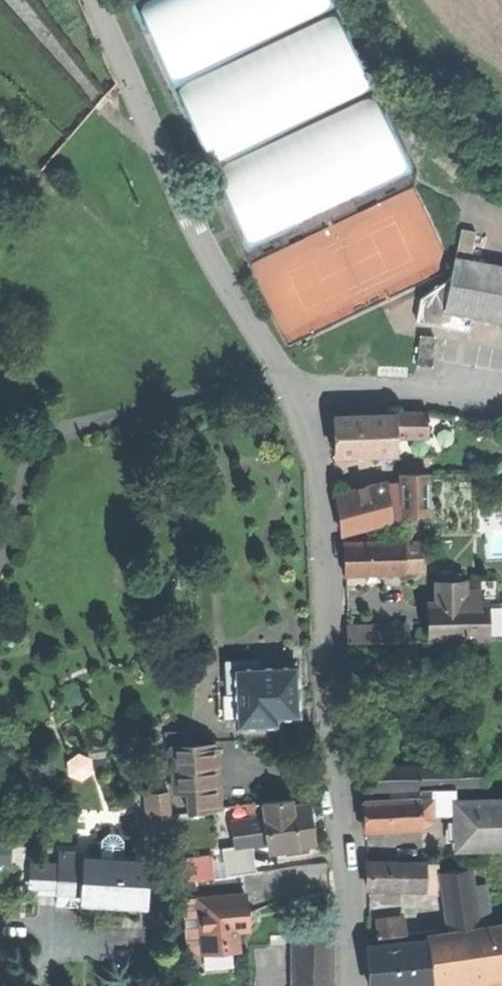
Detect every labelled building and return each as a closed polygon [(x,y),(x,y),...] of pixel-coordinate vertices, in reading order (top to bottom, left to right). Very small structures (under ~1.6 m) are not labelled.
[(251,248),(415,175),(331,0),(151,0),(139,5),(251,248)] [(501,323),(501,269),(459,261),(455,283),(450,313),(468,317),(501,323)] [(465,334),(468,317),(450,313),(455,283),(426,301),(421,327),(465,334)] [(420,367),(436,368),(437,339),(421,338),(420,367)] [(395,413),(395,417),(395,437),(428,437),(427,413),(395,413)] [(335,438),(335,454),(375,454),(393,453),(395,453),(395,437),(395,417),(334,418),(335,438)] [(429,476),(402,477),(405,520),(430,513),(429,476)] [(338,497),(343,536),(405,520),(402,477),(386,478),(386,484),(338,497)] [(345,559),(345,575),(366,574),(379,574),(406,574),(406,572),(406,544),(406,543),(345,544),(345,559)] [(421,544),(406,544),(406,572),(422,572),(421,544)] [(431,620),(431,641),(480,641),(480,593),(464,593),(464,582),(438,582),(438,605),(430,605),(431,620)] [(480,582),(464,582),(464,593),(480,593),(480,582)] [(348,643),(372,643),(371,626),(348,627),(348,643)] [(408,626),(371,626),(372,643),(408,643),(408,626)] [(259,650),(259,664),(260,669),(296,669),(297,688),(309,687),(308,649),(259,650)] [(228,692),(237,692),(236,670),(260,669),(259,664),(228,664),(228,692)] [(238,728),(274,728),(274,718),(297,717),(297,703),(297,688),(296,669),(260,669),(236,670),(237,692),(238,728)] [(173,762),(175,792),(190,791),(191,810),(219,808),(217,771),(215,743),(193,744),(192,732),(164,733),(166,763),(173,762)] [(373,788),(419,788),(419,767),(380,767),(373,788)] [(456,811),(456,824),(459,824),(458,802),(458,787),(422,788),(422,798),(423,827),(434,818),(434,812),(456,811)] [(169,793),(149,795),(152,827),(172,825),(169,793)] [(262,801),(263,811),(293,807),(292,796),(262,801)] [(364,830),(423,827),(422,798),(363,801),(364,830)] [(457,847),(501,846),(501,801),(458,802),(459,824),(456,824),(457,833),(457,847)] [(305,845),(313,844),(311,825),(308,805),(293,807),(263,811),(268,850),(283,848),(305,845)] [(229,855),(249,853),(243,813),(224,816),(229,855)] [(101,840),(101,859),(118,859),(119,840),(114,840),(114,833),(106,832),(106,840),(101,840)] [(16,840),(0,839),(0,861),(14,862),(16,840)] [(306,851),(305,845),(283,848),(283,854),(306,851)] [(57,895),(83,896),(84,858),(86,858),(86,853),(59,852),(58,865),(57,890),(57,895)] [(179,882),(214,878),(211,855),(177,859),(179,882)] [(82,904),(145,906),(147,861),(118,859),(101,859),(86,858),(84,858),(83,896),(82,904)] [(368,889),(416,889),(417,862),(368,862),(368,875),(368,889)] [(427,862),(417,862),(416,889),(427,889),(427,862)] [(439,862),(427,862),(427,889),(427,894),(439,894),(439,862)] [(30,889),(57,890),(58,865),(31,864),(30,889)] [(443,870),(450,928),(479,924),(472,866),(458,868),(443,870)] [(244,892),(197,896),(202,952),(238,949),(236,924),(247,923),(245,905),(244,892)] [(204,973),(202,952),(197,896),(182,898),(189,975),(204,973)] [(376,919),(377,937),(404,934),(404,926),(403,917),(376,919)] [(501,975),(501,925),(427,934),(428,941),(433,983),(501,975)] [(295,985),(333,985),(333,933),(294,933),(295,985)] [(433,983),(428,941),(368,948),(371,970),(373,985),(409,985),(433,983)]
